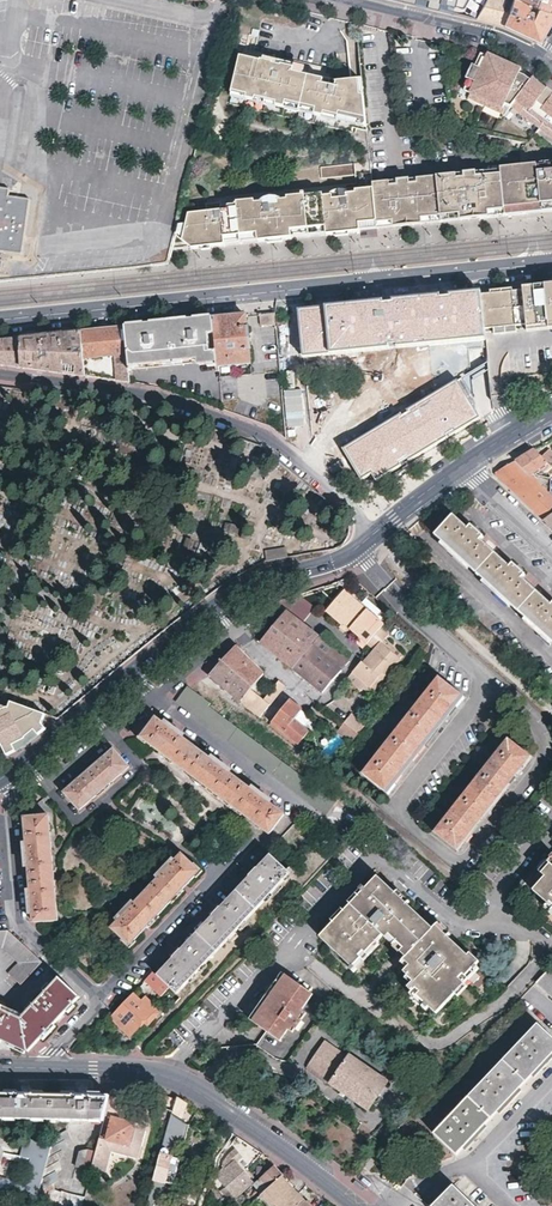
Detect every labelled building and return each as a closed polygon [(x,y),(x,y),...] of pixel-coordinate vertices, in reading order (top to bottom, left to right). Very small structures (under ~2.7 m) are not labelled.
[(419,0),(474,13),(482,0),(418,0),(419,0)] [(474,13),(476,14),(477,16),(484,18),(498,21),(500,19),(502,20),(509,0),(482,0),(474,13)] [(535,2),(533,7),(525,4),(527,0),(509,0),(502,20),(519,28),(538,36),(551,11),(551,9),(535,2)] [(535,2),(551,9),(551,0),(530,0),(535,2)] [(256,30),(250,28),(248,35),(255,36),(256,30)] [(487,54),(482,52),(479,60),(484,62),(487,54)] [(551,90),(538,81),(530,74),(528,78),(523,75),(515,71),(517,68),(504,61),(487,54),(484,62),(479,60),(465,90),(471,93),(488,101),(503,110),(505,106),(510,110),(512,107),(541,125),(551,134),(551,91),(551,90)] [(328,78),(316,75),(315,78),(291,72),(292,68),(258,60),(258,61),(243,58),(238,57),(229,96),(364,126),(360,79),(335,82),(334,87),(326,85),(328,78)] [(488,101),(471,93),(469,97),(486,105),(488,101)] [(510,110),(505,106),(503,110),(488,101),(486,105),(505,117),(510,110)] [(523,142),(517,149),(519,165),(535,163),(551,162),(551,147),(523,142)] [(535,163),(535,172),(551,170),(551,162),(535,163)] [(535,172),(535,163),(519,165),(498,167),(499,169),(503,217),(550,211),(551,211),(551,170),(535,172)] [(499,169),(370,183),(371,189),(374,223),(375,230),(383,230),(435,224),(462,221),(465,220),(503,217),(499,169)] [(369,171),(357,173),(359,190),(371,189),(370,183),(369,171)] [(8,196),(9,188),(0,187),(0,253),(23,256),(30,199),(8,196)] [(201,211),(178,213),(172,240),(181,248),(198,246),(207,246),(224,245),(223,237),(256,234),(256,242),(266,241),(282,239),(288,239),(287,231),(323,228),(324,235),(334,234),(347,233),(355,233),(357,232),(356,225),(374,223),(371,189),(359,190),(352,191),(352,196),(348,197),(346,196),(343,194),(340,193),(337,193),(334,193),(332,195),(329,196),(328,197),(325,199),(320,200),(284,203),(279,204),(278,202),(277,202),(274,200),(272,199),(269,199),(266,199),(264,200),(261,201),(259,202),(258,203),(256,205),(250,206),(233,208),(216,210),(201,211)] [(284,197),(284,203),(320,200),(320,194),(284,197)] [(356,225),(357,232),(375,230),(374,223),(356,225)] [(287,231),(288,239),(317,236),(324,235),(323,228),(287,231)] [(223,237),(224,245),(256,242),(256,234),(223,237)] [(551,284),(514,288),(480,292),(484,330),(494,328),(516,326),(526,325),(526,326),(551,324),(551,284)] [(484,330),(480,292),(298,311),(303,359),(458,342),(484,339),(484,330)] [(276,324),(275,313),(259,315),(260,326),(276,324)] [(241,317),(213,320),(218,363),(218,366),(250,363),(245,316),(241,317)] [(147,326),(125,328),(129,370),(199,362),(200,365),(218,363),(213,320),(189,322),(147,326)] [(516,332),(516,326),(494,328),(494,335),(516,332)] [(99,331),(81,333),(85,377),(130,383),(129,370),(125,328),(109,330),(99,331)] [(47,337),(21,339),(22,368),(45,372),(85,377),(81,333),(50,336),(47,337)] [(22,368),(21,339),(9,340),(0,341),(0,365),(22,368)] [(485,344),(467,347),(469,374),(487,365),(485,344)] [(459,378),(477,413),(491,405),(487,365),(469,374),(459,378)] [(221,386),(232,384),(230,374),(219,377),(221,386)] [(361,435),(345,444),(366,477),(477,413),(459,378),(361,435)] [(546,520),(551,516),(551,497),(551,495),(551,494),(551,491),(550,490),(548,493),(531,476),(542,467),(549,462),(543,455),(536,448),(512,463),(499,471),(498,476),(512,489),(523,499),(528,503),(534,509),(546,520)] [(543,455),(549,462),(551,466),(551,449),(551,448),(543,455)] [(549,462),(542,467),(551,478),(551,466),(549,462)] [(523,577),(526,573),(519,567),(513,562),(510,566),(482,539),(485,535),(477,529),(472,524),(468,528),(454,515),(436,535),(551,641),(551,604),(523,577)] [(411,536),(403,542),(401,544),(412,557),(414,555),(421,550),(411,536)] [(354,640),(362,646),(366,642),(377,629),(370,623),(375,618),(357,603),(342,589),(325,610),(341,624),(342,622),(349,628),(358,636),(354,640)] [(360,599),(357,603),(375,618),(378,614),(360,599)] [(286,610),(260,642),(276,655),(292,668),(319,636),(300,621),(286,610)] [(346,631),(349,628),(342,622),(341,624),(339,626),(346,631)] [(380,641),(384,636),(388,633),(380,626),(377,629),(366,642),(374,649),(362,662),(360,661),(351,671),(369,686),(371,684),(381,673),(384,676),(399,658),(380,641)] [(307,680),(322,692),(333,678),(348,660),(319,636),(292,668),(307,680)] [(380,641),(399,658),(404,653),(384,636),(380,641)] [(247,657),(236,647),(209,675),(242,700),(251,688),(263,674),(247,657)] [(381,673),(371,684),(374,687),(384,676),(381,673)] [(265,699),(255,712),(260,715),(286,683),(280,678),(275,685),(264,698),(265,699)] [(449,716),(464,698),(439,678),(422,700),(421,699),(415,705),(417,706),(384,746),(383,745),(378,751),(379,752),(363,772),(387,793),(403,774),(400,772),(410,760),(412,762),(439,729),(437,727),(447,714),(449,716)] [(251,688),(242,700),(248,705),(258,693),(251,688)] [(265,699),(264,698),(258,693),(248,705),(255,712),(265,699)] [(1,744),(7,756),(25,747),(46,729),(43,724),(46,715),(6,699),(2,708),(0,709),(0,744),(1,744)] [(301,747),(306,751),(308,747),(301,740),(308,731),(302,726),(297,722),(305,713),(294,704),(290,701),(280,711),(270,724),(301,747)] [(359,733),(366,724),(351,712),(344,721),(359,733)] [(310,718),(305,713),(297,722),(302,726),(310,718)] [(46,729),(58,719),(46,715),(43,724),(46,729)] [(211,760),(183,738),(185,736),(175,729),(166,721),(164,724),(157,718),(142,737),(174,762),(190,773),(270,833),(284,814),(270,804),(272,801),(262,794),(253,787),(252,790),(229,773),(231,771),(222,764),(213,757),(211,760)] [(352,741),(358,734),(342,723),(337,730),(352,741)] [(519,776),(533,759),(508,739),(492,759),(491,758),(484,767),(486,768),(456,805),(454,804),(449,810),(451,812),(434,832),(459,852),(473,835),(471,833),(481,820),(483,822),(510,789),(507,787),(517,774),(519,776)] [(129,767),(114,750),(65,792),(80,809),(91,800),(96,795),(112,782),(115,780),(122,773),(129,767)] [(33,921),(57,919),(48,815),(24,817),(27,843),(24,844),(25,855),(26,867),(29,867),(31,890),(28,890),(29,901),(29,913),(32,913),(33,921)] [(549,858),(550,860),(538,872),(542,875),(551,865),(551,866),(551,854),(549,858)] [(180,890),(199,871),(182,855),(174,863),(172,861),(157,877),(159,879),(135,904),(133,902),(116,919),(118,922),(112,928),(129,944),(147,926),(180,890)] [(157,976),(176,993),(291,873),(271,855),(258,869),(256,867),(253,871),(248,876),(250,878),(222,907),(221,905),(217,909),(213,913),(215,916),(182,950),(180,949),(179,950),(173,956),(172,957),(174,959),(157,976)] [(551,865),(542,875),(546,878),(533,892),(548,904),(550,902),(551,904),(551,866),(551,865)] [(464,983),(477,969),(481,965),(471,956),(469,958),(454,944),(444,933),(437,927),(433,930),(407,905),(396,895),(378,878),(367,890),(351,907),(345,913),(334,924),(321,938),(352,968),(379,941),(385,934),(389,938),(392,935),(406,948),(403,951),(409,957),(406,959),(413,965),(410,968),(407,971),(411,975),(417,981),(414,984),(411,987),(415,991),(431,1007),(438,1013),(457,995),(466,985),(464,983)] [(351,907),(367,890),(363,886),(359,890),(360,892),(348,904),(351,907)] [(396,895),(407,905),(410,902),(399,892),(396,895)] [(334,924),(345,913),(342,910),(331,921),(334,924)] [(0,929),(0,946),(3,946),(19,962),(9,973),(21,984),(43,962),(8,929),(0,929)] [(444,933),(454,944),(456,942),(446,931),(444,933)] [(392,935),(389,938),(403,951),(406,948),(392,935)] [(379,941),(352,968),(349,970),(354,974),(358,970),(357,969),(382,943),(379,941)] [(413,965),(406,959),(403,962),(410,968),(413,965)] [(464,983),(466,985),(480,971),(477,969),(464,983)] [(537,982),(551,995),(551,971),(549,969),(537,982)] [(145,981),(172,1007),(180,997),(176,993),(157,976),(153,972),(147,978),(145,981)] [(302,1009),(313,995),(283,973),(248,1018),(264,1029),(279,1040),(287,1029),(291,1024),(295,1028),(298,1030),(304,1023),(301,1020),(296,1017),(302,1009)] [(417,981),(411,975),(408,978),(414,984),(417,981)] [(28,1051),(58,1019),(80,996),(61,978),(24,1016),(4,1006),(6,1003),(0,1000),(0,1038),(5,1041),(25,1051),(28,1051)] [(466,985),(457,995),(459,998),(469,987),(466,985)] [(431,1007),(415,991),(412,994),(425,1006),(424,1007),(428,1011),(431,1007)] [(132,993),(111,1016),(131,1035),(146,1020),(149,1022),(158,1013),(155,1010),(157,1008),(147,998),(142,1003),(132,993)] [(296,1017),(301,1020),(306,1013),(302,1009),(296,1017)] [(551,1055),(551,1037),(538,1024),(435,1133),(457,1155),(551,1055)] [(369,1109),(388,1081),(347,1054),(346,1056),(323,1041),(307,1063),(331,1080),(330,1082),(369,1109)] [(331,1080),(307,1063),(304,1067),(326,1082),(330,1082),(331,1080)] [(97,1148),(91,1169),(90,1173),(101,1176),(104,1177),(111,1152),(137,1159),(146,1127),(124,1121),(125,1118),(122,1114),(120,1113),(123,1100),(125,1101),(127,1091),(125,1091),(112,1090),(110,1096),(104,1121),(96,1148),(97,1148)] [(104,1121),(110,1096),(100,1096),(98,1096),(71,1095),(18,1094),(15,1093),(0,1093),(0,1118),(104,1121)] [(147,1205),(162,1205),(168,1183),(166,1182),(176,1146),(186,1143),(191,1127),(181,1120),(187,1102),(177,1097),(176,1103),(147,1205)] [(53,1205),(81,1205),(84,1197),(70,1194),(65,1194),(56,1191),(53,1184),(60,1181),(57,1174),(62,1170),(59,1163),(65,1160),(62,1153),(68,1149),(65,1142),(68,1140),(71,1139),(68,1131),(52,1141),(51,1147),(36,1202),(53,1205)] [(36,1202),(51,1147),(25,1140),(20,1158),(30,1160),(25,1182),(0,1176),(0,1194),(30,1200),(36,1202)] [(91,1169),(97,1148),(96,1148),(90,1146),(80,1153),(76,1168),(85,1168),(91,1169)] [(234,1199),(252,1182),(236,1164),(244,1157),(236,1149),(229,1154),(224,1161),(222,1166),(225,1169),(216,1178),(234,1199)] [(258,1159),(263,1154),(256,1149),(252,1153),(258,1159)] [(244,1160),(251,1167),(258,1159),(252,1153),(244,1160)] [(375,1154),(363,1166),(370,1172),(381,1160),(375,1154)] [(280,1175),(282,1174),(276,1168),(274,1164),(254,1182),(263,1191),(280,1175)] [(101,1176),(90,1173),(89,1179),(100,1182),(101,1176)] [(263,1191),(261,1194),(273,1205),(310,1205),(300,1196),(280,1175),(263,1191)] [(357,1180),(354,1183),(363,1190),(365,1187),(357,1180)] [(453,1185),(432,1205),(475,1205),(453,1185)]
